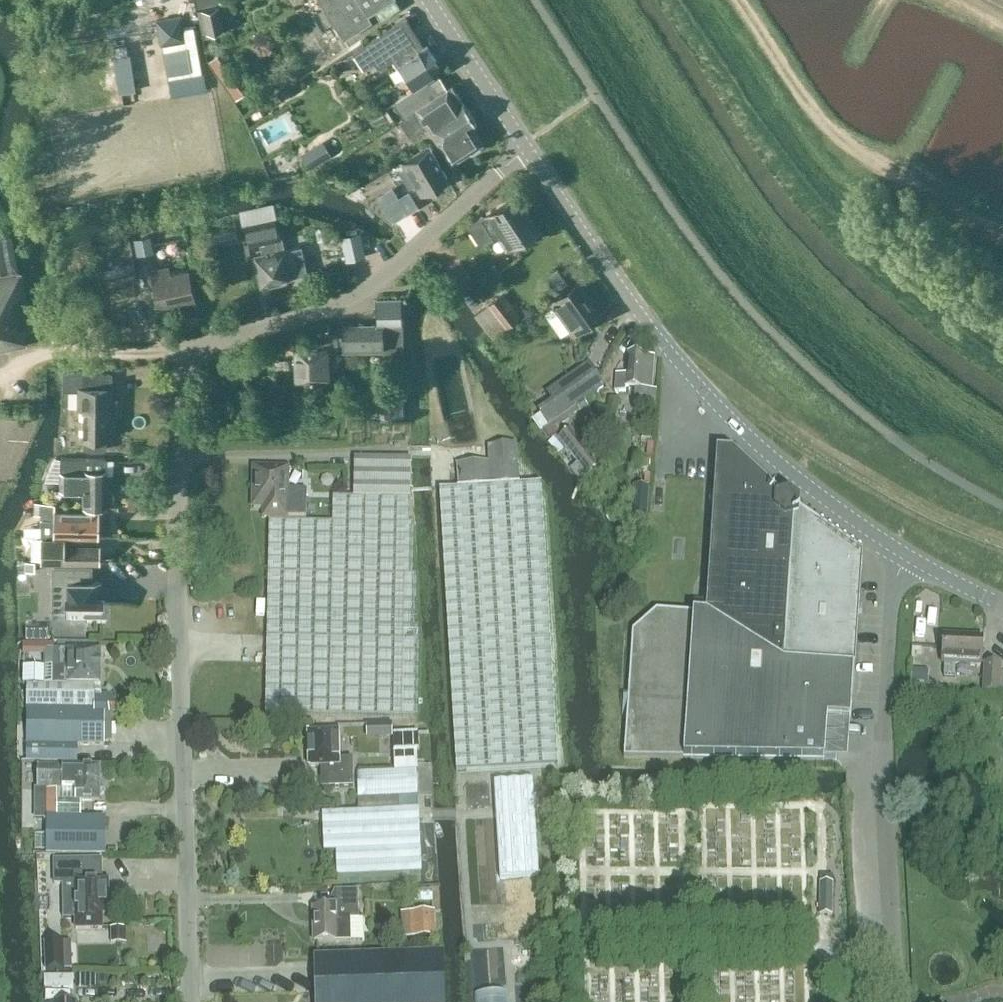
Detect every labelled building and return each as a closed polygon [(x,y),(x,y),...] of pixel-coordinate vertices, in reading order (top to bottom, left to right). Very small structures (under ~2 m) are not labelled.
[(345,39),(372,21),(368,14),(390,0),(320,0),(345,39)] [(204,10),(209,30),(220,27),(216,8),(204,10)] [(157,19),(161,42),(185,38),(181,15),(157,19)] [(406,18),(365,44),(362,40),(350,48),(364,69),(375,62),(379,68),(397,57),(402,64),(398,66),(405,76),(408,74),(414,84),(441,67),(427,45),(424,47),(406,18)] [(452,162),(483,142),(472,126),(477,123),(452,84),(447,87),(439,74),(394,103),(403,116),(400,118),(412,137),(428,126),(452,162)] [(309,168),(331,155),(322,140),(300,154),(309,168)] [(422,193),(448,177),(429,145),(403,161),(422,193)] [(390,169),(369,182),(379,199),(400,187),(390,169)] [(396,208),(386,217),(390,222),(409,205),(400,194),(391,201),(396,208)] [(486,213),(487,213),(468,226),(480,245),(492,237),(493,240),(505,232),(510,240),(535,223),(516,194),(491,210),(486,213)] [(261,283),(290,277),(284,249),(282,249),(273,208),(241,215),(243,225),(245,224),(250,244),(261,241),(264,253),(255,255),(261,283)] [(352,234),(342,252),(375,271),(385,252),(352,234)] [(0,237),(0,275),(16,272),(10,235),(0,237)] [(138,279),(130,240),(100,247),(108,285),(138,279)] [(152,269),(160,307),(195,299),(188,268),(169,272),(168,266),(152,269)] [(557,288),(567,281),(558,268),(548,275),(557,288)] [(31,329),(20,272),(0,276),(0,353),(27,348),(24,330),(31,329)] [(573,332),(600,314),(578,282),(551,301),(573,332)] [(493,336),(519,315),(501,292),(475,313),(493,336)] [(401,325),(401,311),(401,299),(377,300),(377,324),(343,325),(343,345),(383,344),(383,352),(402,352),(402,344),(399,344),(399,325),(401,325)] [(324,352),(338,352),(337,331),(323,332),(323,340),(311,340),(311,344),(294,345),(296,381),(324,380),(324,352)] [(628,353),(627,375),(616,374),(615,391),(626,391),(626,387),(640,388),(639,404),(655,406),(656,389),(652,389),(654,355),(628,353)] [(590,367),(548,397),(551,401),(540,409),(550,424),(604,387),(597,377),(590,367)] [(112,374),(84,373),(65,374),(66,392),(83,392),(84,388),(83,438),(85,438),(84,448),(87,450),(101,450),(105,448),(105,438),(107,438),(107,416),(112,416),(113,387),(112,387),(112,374)] [(403,415),(403,384),(370,384),(370,414),(403,415)] [(581,480),(599,467),(570,428),(559,436),(565,444),(578,461),(570,467),(581,480)] [(559,764),(540,483),(519,484),(517,444),(487,446),(489,462),(457,464),(458,488),(441,489),(458,770),(559,764)] [(732,451),(716,450),(705,615),(656,610),(632,631),(623,758),(824,760),(827,718),(850,720),(862,555),(798,511),(799,503),(788,495),(781,497),(732,451)] [(649,475),(650,457),(637,456),(636,467),(638,468),(639,471),(643,471),(643,475),(649,475)] [(55,457),(44,480),(61,481),(61,489),(84,489),(84,505),(106,506),(106,502),(110,502),(113,499),(113,492),(110,489),(107,489),(107,470),(106,470),(106,458),(86,458),(55,457)] [(364,497),(410,498),(410,458),(364,458),(364,497)] [(286,470),(254,469),(253,506),(264,506),(263,517),(304,517),(304,518),(306,518),(306,490),(305,490),(305,491),(286,490),(286,470)] [(632,486),(629,528),(645,530),(648,487),(632,486)] [(410,498),(364,497),(332,497),(332,523),(270,522),(267,635),(264,714),(417,718),(419,627),(414,627),(415,576),(411,575),(413,524),(409,524),(410,498)] [(98,536),(98,510),(55,510),(55,503),(43,503),(40,535),(98,536)] [(42,560),(99,561),(99,560),(103,557),(103,546),(100,544),(100,543),(52,542),(53,537),(42,536),(42,560)] [(54,567),(54,595),(66,595),(66,620),(87,620),(87,623),(106,623),(106,603),(102,603),(102,594),(100,594),(100,580),(90,580),(90,567),(54,567)] [(47,628),(38,628),(38,640),(47,640),(47,628)] [(980,665),(981,637),(943,635),(942,664),(980,665)] [(54,650),(54,667),(54,684),(27,684),(27,708),(27,744),(31,744),(31,762),(72,762),(72,745),(104,745),(105,712),(105,711),(105,709),(94,709),(94,701),(94,700),(94,684),(100,684),(101,650),(54,650)] [(999,663),(989,663),(984,663),(983,692),(988,692),(998,692),(999,663)] [(94,701),(94,709),(105,709),(105,711),(105,712),(113,712),(115,712),(117,712),(117,702),(115,702),(115,700),(114,700),(94,700),(94,701)] [(352,759),(339,760),(338,732),(308,733),(309,767),(320,767),(321,789),(353,788),(352,759)] [(430,733),(418,734),(418,733),(393,734),(394,770),(357,772),(359,812),(322,813),(324,852),(334,852),(335,883),(433,879),(431,818),(418,819),(417,794),(431,794),(430,733)] [(105,854),(105,818),(80,817),(80,800),(99,801),(100,767),(38,767),(38,789),(36,789),(35,817),(34,817),(33,853),(105,854)] [(485,776),(462,778),(463,790),(486,788),(485,776)] [(493,782),(499,877),(538,875),(533,780),(493,782)] [(101,859),(54,861),(55,885),(62,884),(62,918),(76,918),(76,929),(102,928),(102,913),(109,913),(108,879),(102,879),(101,859)] [(832,916),(832,882),(820,882),(820,916),(832,916)] [(313,909),(314,941),(349,940),(348,918),(358,918),(357,890),(335,891),(336,908),(313,909)] [(434,937),(434,912),(401,912),(401,937),(434,937)] [(71,969),(71,941),(45,942),(45,969),(71,969)] [(316,1001),(445,1001),(443,953),(314,957),(316,1001)]
